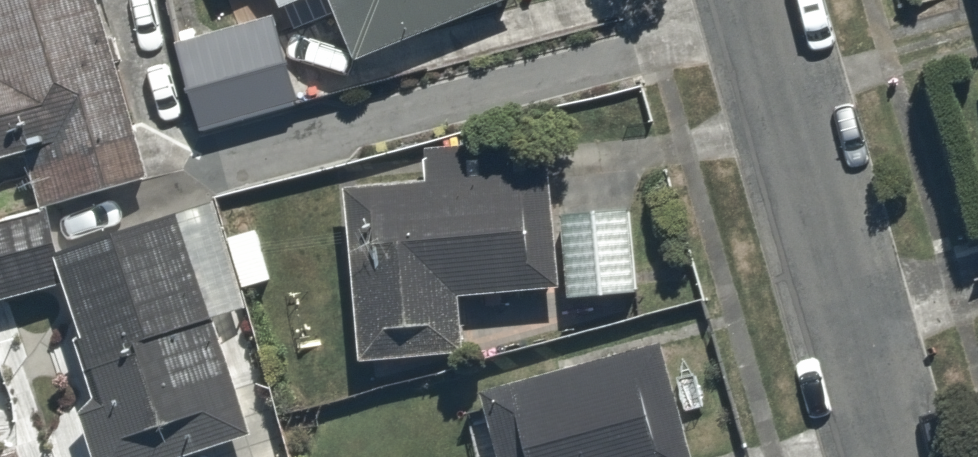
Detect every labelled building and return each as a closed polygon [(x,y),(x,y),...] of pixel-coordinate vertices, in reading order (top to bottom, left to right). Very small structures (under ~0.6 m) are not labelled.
[(101,0),(0,0),(0,166),(23,160),(36,212),(147,183),(101,0)] [(279,14),(318,0),(274,0),(279,14)] [(351,66),(526,3),(525,0),(327,0),(351,66)] [(284,20),(177,44),(198,136),(305,112),(284,20)] [(425,185),(354,186),(357,361),(473,360),(472,291),(558,290),(556,140),(424,142),(425,185)] [(0,229),(0,313),(72,293),(101,397),(75,404),(90,456),(189,456),(253,439),(187,200),(59,236),(53,214),(0,229)] [(641,205),(571,206),(572,293),(643,292),(641,205)] [(670,348),(448,407),(462,456),(698,456),(670,348)]
